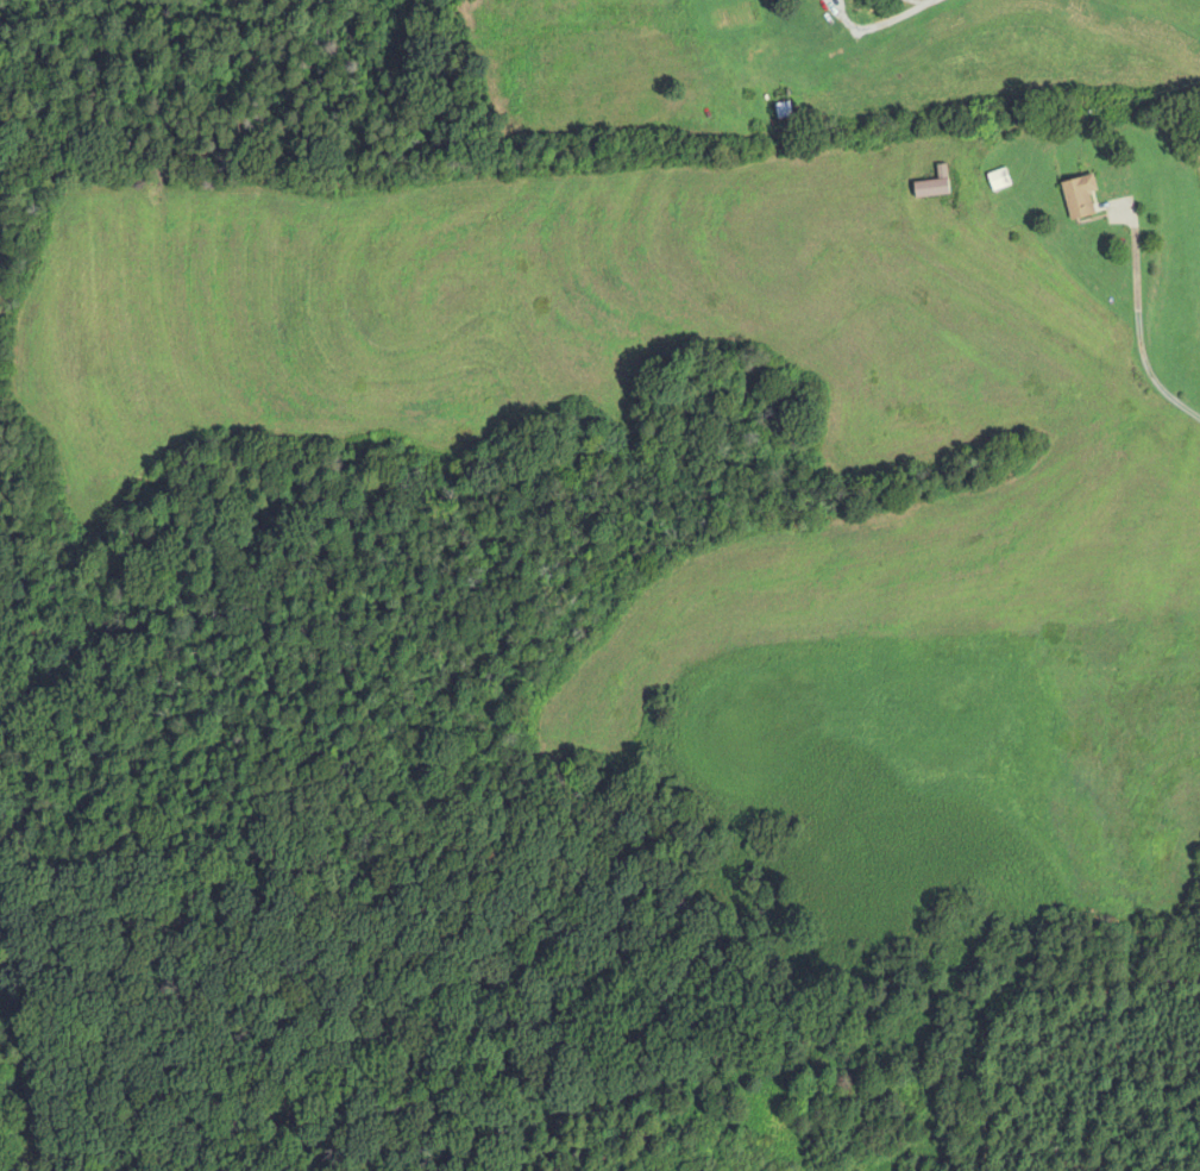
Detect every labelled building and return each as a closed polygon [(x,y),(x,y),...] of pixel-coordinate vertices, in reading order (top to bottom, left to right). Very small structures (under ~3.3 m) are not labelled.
[(787,105),(788,114),(801,114),(800,90),(776,91),(777,105),(787,105)] [(1090,195),(1096,193),(1093,176),(1062,182),(1069,221),(1094,216),(1090,195)]
